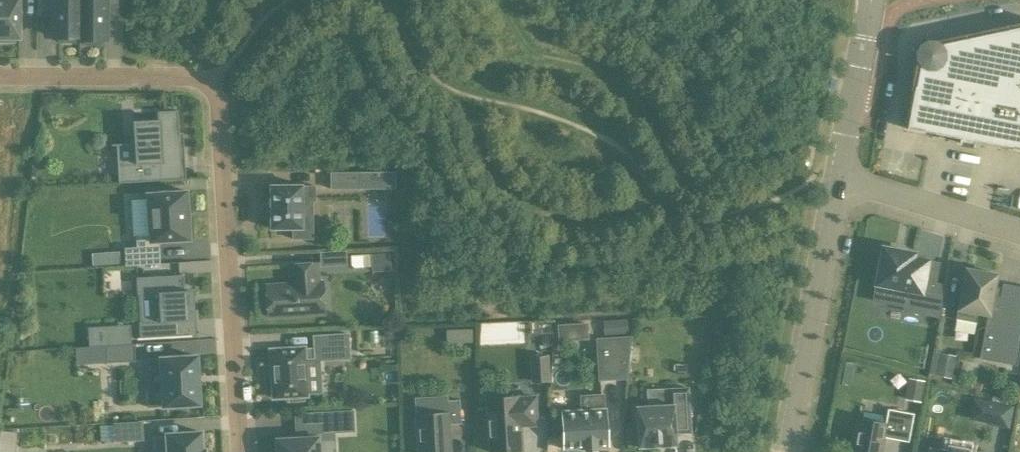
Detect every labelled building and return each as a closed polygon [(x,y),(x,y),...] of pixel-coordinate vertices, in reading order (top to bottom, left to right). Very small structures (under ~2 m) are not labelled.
[(14,42),(14,38),(19,38),(19,0),(0,0),(0,42),(14,42)] [(77,39),(78,0),(53,0),(52,37),(56,36),(58,42),(73,42),(75,37),(77,37),(77,39)] [(77,39),(82,39),(83,44),(99,44),(100,39),(104,39),(105,0),(78,0),(77,39)] [(927,42),(926,41),(915,51),(917,52),(919,56),(919,60),(906,129),(959,139),(958,143),(973,145),(974,141),(1019,150),(1019,25),(934,44),(930,44),(927,42)] [(135,143),(130,143),(130,144),(131,144),(132,163),(117,164),(118,183),(185,179),(185,178),(162,179),(161,162),(180,161),(180,147),(184,147),(183,132),(179,132),(177,110),(157,112),(157,120),(133,121),(135,143)] [(330,172),(330,188),(359,188),(359,172),(330,172)] [(292,239),(312,239),(312,226),(301,226),(301,202),(314,202),(314,186),(301,186),(301,185),(270,185),(270,202),(269,202),(269,212),(270,212),(270,228),(292,228),(292,239)] [(189,239),(186,191),(147,193),(149,235),(135,236),(136,247),(124,248),(125,265),(160,263),(158,241),(189,239)] [(944,285),(934,283),(923,281),(926,265),(912,262),(913,253),(903,251),(904,250),(893,248),(892,249),(882,247),(872,300),(903,306),(905,298),(940,305),(944,285)] [(321,263),(344,261),(343,250),(320,252),(321,263)] [(377,264),(377,254),(352,254),(352,264),(377,264)] [(268,317),(324,313),(322,287),(318,288),(316,263),(290,265),(291,284),(266,286),(268,317)] [(976,323),(977,313),(987,315),(979,358),(1015,365),(1019,341),(1019,286),(1002,283),(1001,288),(994,287),(996,274),(965,268),(955,319),(976,323)] [(183,274),(136,277),(137,295),(151,295),(152,321),(138,322),(139,340),(169,338),(168,322),(194,320),(194,314),(193,303),(189,303),(188,290),(184,290),(183,274)] [(628,317),(604,318),(604,334),(629,333),(628,317)] [(557,322),(558,339),(589,337),(588,320),(557,322)] [(91,346),(107,345),(106,328),(90,329),(91,346)] [(470,329),(460,329),(461,343),(471,342),(470,329)] [(269,351),(270,351),(271,368),(270,368),(270,370),(271,370),(272,378),(271,378),(271,380),(272,380),(273,396),(272,396),(272,398),(274,398),(288,397),(289,401),(303,400),(303,396),(305,396),(307,396),(307,394),(306,394),(304,360),(305,360),(314,359),(314,360),(316,360),(347,358),(349,358),(349,356),(348,356),(347,335),(347,333),(345,334),(314,336),(314,335),(313,336),(313,337),(313,338),(314,338),(315,347),(304,348),(304,347),(302,347),(302,348),(271,349),(269,349),(269,351)] [(631,337),(595,339),(597,381),(627,380),(631,337)] [(106,363),(134,361),(133,345),(105,347),(106,363)] [(934,349),(930,373),(952,376),(956,353),(934,349)] [(196,356),(144,360),(145,374),(161,373),(163,406),(199,404),(196,356)] [(531,357),(532,381),(548,380),(547,356),(531,357)] [(907,376),(905,398),(922,400),(924,378),(907,376)] [(675,445),(674,433),(690,432),(687,388),(668,389),(669,404),(635,406),(638,447),(675,445)] [(602,395),(580,396),(581,410),(561,411),(561,415),(558,415),(559,429),(562,429),(563,449),(585,448),(585,451),(596,450),(595,447),(607,447),(605,409),(603,409),(602,395)] [(517,397),(486,399),(490,451),(494,451),(521,450),(519,425),(536,424),(534,397),(518,398),(517,397)] [(448,425),(460,424),(459,400),(446,401),(447,413),(416,415),(418,451),(450,451),(448,425)] [(1009,429),(1014,405),(992,401),(987,423),(987,424),(1009,429)] [(321,432),(354,431),(353,409),(320,411),(321,432)] [(882,437),(907,442),(913,414),(895,411),(893,425),(857,419),(851,451),(880,451),(882,437)] [(113,430),(115,447),(142,445),(141,428),(113,430)] [(317,431),(296,432),(296,438),(276,439),(276,451),(318,451),(317,431)] [(153,451),(167,451),(204,451),(204,449),(202,449),(201,432),(166,434),(166,436),(152,436),(153,451)] [(967,447),(949,443),(948,451),(966,451),(967,447)]
